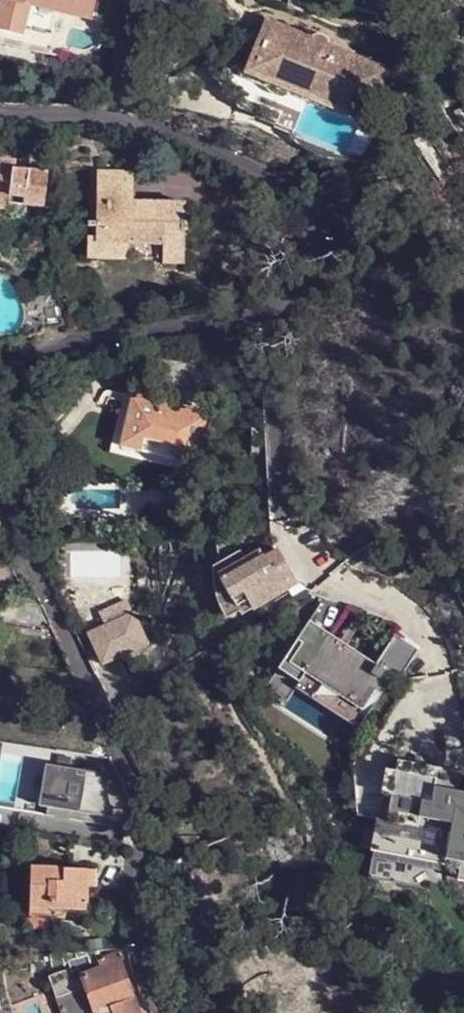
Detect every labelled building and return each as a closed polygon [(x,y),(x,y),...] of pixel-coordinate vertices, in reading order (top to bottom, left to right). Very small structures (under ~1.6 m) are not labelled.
[(21,36),(22,30),(29,5),(55,11),(88,19),(93,0),(0,0),(0,30),(21,36)] [(49,36),(55,11),(29,5),(22,30),(27,31),(49,36)] [(295,86),(365,116),(380,85),(361,78),(363,71),(345,64),(348,58),(330,50),(330,46),(327,41),(322,39),(318,38),(311,41),(290,33),(289,35),(280,32),(276,42),(268,39),(252,75),(268,83),(272,79),(293,89),(295,86)] [(8,208),(8,203),(26,205),(43,207),(48,173),(30,170),(15,169),(16,161),(0,159),(0,208),(8,208)] [(15,169),(30,170),(30,163),(16,161),(15,169)] [(166,259),(187,259),(187,225),(190,225),(190,210),(184,210),(184,200),(136,199),(125,198),(126,170),(99,169),(98,216),(90,217),(90,222),(92,222),(92,253),(166,255),(166,259)] [(137,170),(126,170),(125,198),(136,199),(137,170)] [(8,208),(25,211),(26,205),(8,203),(8,208)] [(197,462),(208,415),(174,407),(179,389),(139,379),(134,397),(133,397),(131,405),(121,445),(197,462)] [(131,405),(124,403),(111,452),(195,472),(197,462),(121,445),(131,405)] [(253,427),(254,453),(261,453),(261,428),(253,427)] [(225,615),(228,619),(241,611),(243,615),(290,587),(270,553),(264,556),(260,549),(246,558),(242,550),(214,566),(214,569),(214,571),(214,574),(214,577),(214,581),(215,584),(216,590),(216,594),(217,595),(217,597),(219,601),(221,606),(223,611),(225,615)] [(294,691),(358,731),(391,678),(398,682),(417,651),(393,636),(374,666),(329,638),(345,612),(321,604),(266,690),(287,704),(294,691)] [(90,635),(104,665),(149,643),(135,613),(90,635)] [(445,865),(445,859),(447,850),(463,853),(463,792),(435,787),(438,768),(397,761),(386,821),(376,820),(371,851),(374,852),(427,861),(445,865)] [(463,792),(463,772),(438,768),(435,787),(463,792)] [(42,810),(51,811),(58,770),(49,769),(42,810)] [(105,777),(58,770),(51,811),(49,819),(111,829),(112,821),(116,822),(105,777)] [(447,850),(445,859),(463,862),(463,853),(447,850)] [(374,852),(371,871),(424,880),(427,861),(374,852)] [(90,888),(90,869),(35,866),(33,911),(54,912),(54,902),(89,903),(90,888)] [(90,888),(98,888),(99,869),(90,869),(90,888)] [(54,912),(88,913),(89,903),(54,902),(54,912)] [(122,961),(124,961),(121,953),(105,959),(102,951),(89,952),(93,965),(102,963),(103,968),(85,976),(87,981),(80,983),(69,953),(37,956),(37,963),(31,963),(31,971),(43,970),(48,979),(61,978),(54,980),(67,1012),(143,1012),(122,961)]
